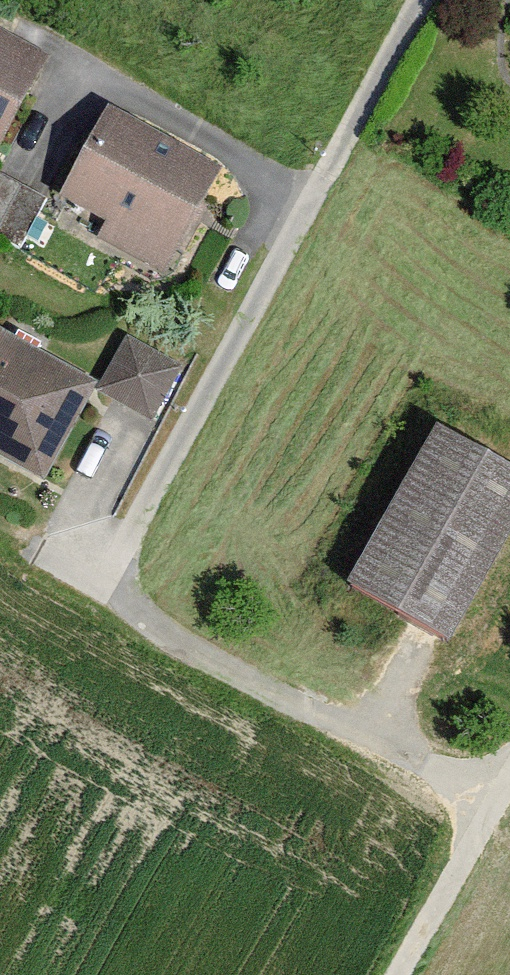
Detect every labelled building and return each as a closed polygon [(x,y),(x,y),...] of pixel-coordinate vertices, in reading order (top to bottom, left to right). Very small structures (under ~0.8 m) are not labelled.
[(0,37),(0,143),(43,59),(0,37)] [(217,169),(109,111),(62,196),(106,220),(97,236),(161,271),(217,169)] [(17,246),(42,198),(0,176),(0,237),(17,246)] [(0,332),(0,457),(42,479),(95,383),(0,332)] [(151,420),(178,368),(126,341),(99,392),(151,420)] [(437,430),(349,584),(449,641),(509,534),(509,471),(437,430)]
